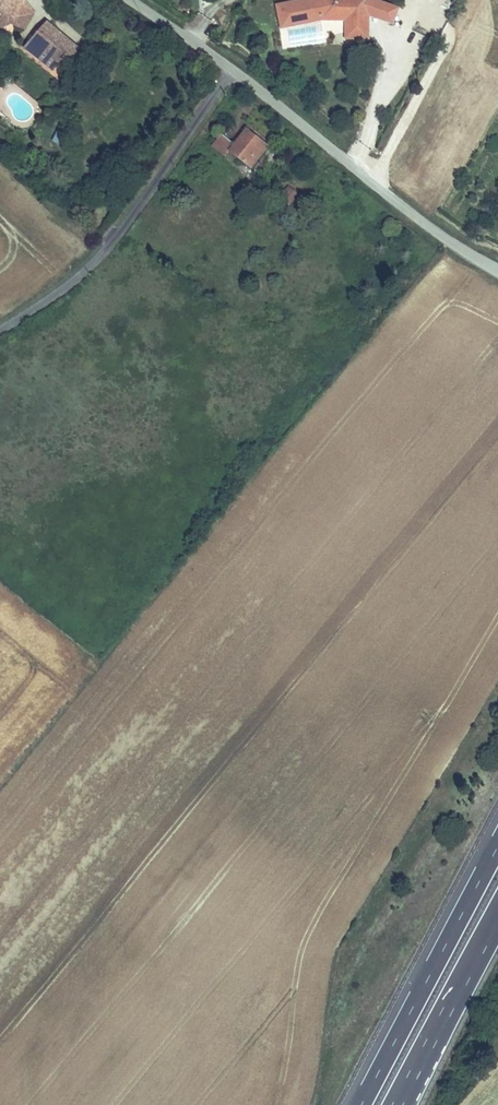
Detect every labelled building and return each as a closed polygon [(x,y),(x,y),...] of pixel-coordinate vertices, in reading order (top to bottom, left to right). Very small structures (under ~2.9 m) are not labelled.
[(9,25),(24,31),(34,13),(24,0),(0,0),(0,30),(9,25)] [(275,5),(280,30),(321,22),(344,21),(343,41),(368,40),(369,18),(393,26),(399,9),(375,0),(300,0),(275,5)] [(69,41),(45,22),(22,50),(24,51),(36,61),(40,64),(43,66),(47,69),(50,71),(52,73),(60,62),(65,67),(70,61),(69,60),(59,52),(69,41)] [(282,48),(288,47),(286,30),(280,31),(282,48)] [(69,41),(59,52),(69,60),(79,50),(69,41)] [(227,153),(251,169),(267,148),(244,129),(234,145),(220,135),(211,148),(224,157),(227,153)] [(288,188),(280,198),(289,206),(298,195),(288,188)]
